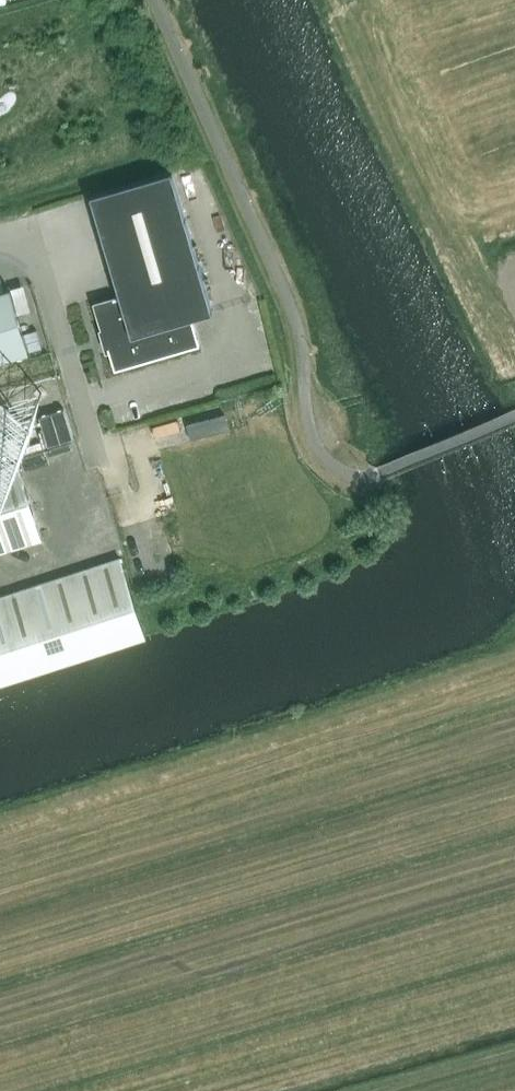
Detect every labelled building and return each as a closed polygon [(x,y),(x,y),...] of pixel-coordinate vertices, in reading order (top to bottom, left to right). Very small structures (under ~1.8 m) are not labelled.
[(95,304),(103,329),(115,370),(200,345),(192,318),(213,312),(172,171),(91,196),(120,296),(95,304)] [(29,352),(10,288),(0,291),(0,361),(29,352)] [(64,409),(39,416),(48,446),(73,438),(64,409)] [(226,413),(187,423),(191,439),(230,428),(226,413)] [(41,540),(18,462),(0,467),(0,552),(41,540)] [(121,557),(97,565),(122,644),(134,640),(146,636),(121,557)] [(97,565),(73,572),(99,651),(111,647),(122,644),(97,565)] [(73,572),(50,580),(76,659),(87,655),(99,651),(73,572)] [(50,580),(27,587),(52,666),(64,662),(76,659),(50,580)] [(27,587),(3,595),(29,674),(41,670),(52,666),(27,587)] [(0,596),(0,664),(6,681),(17,677),(29,674),(3,595),(0,596)]
